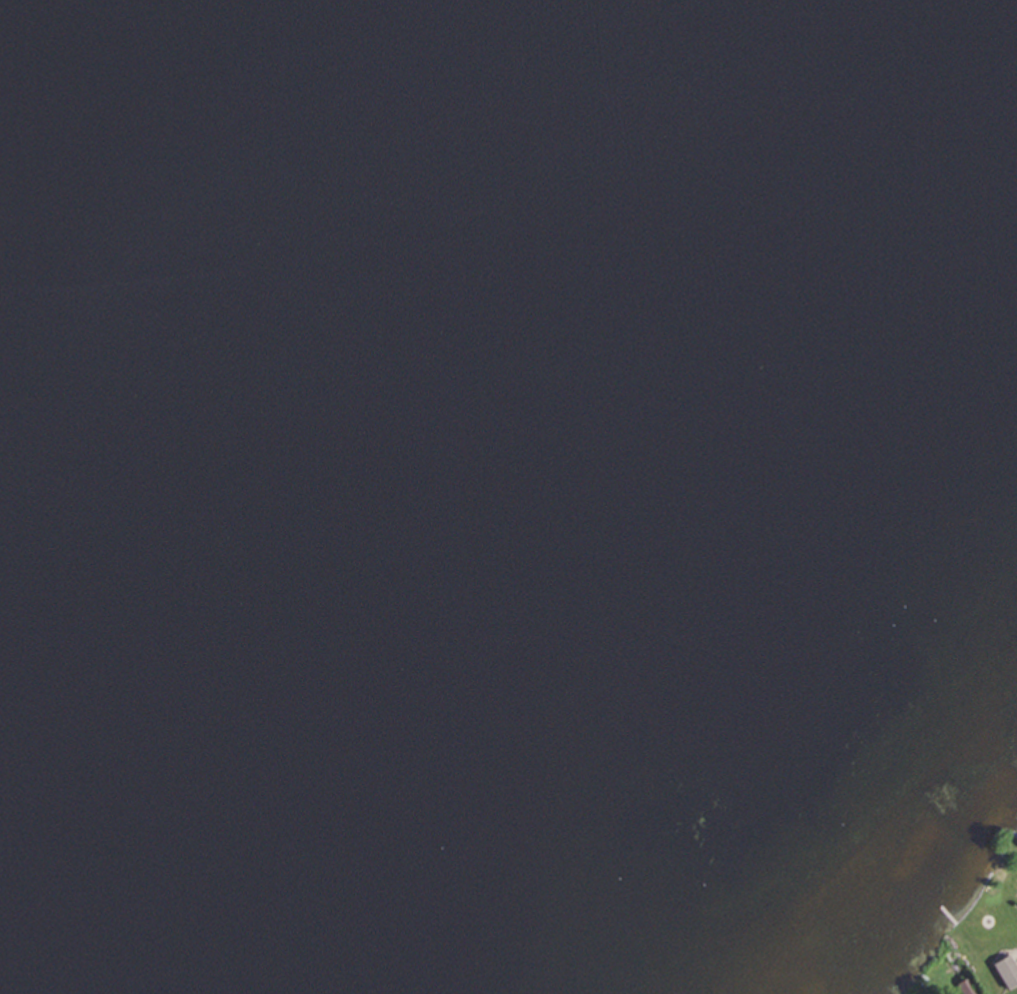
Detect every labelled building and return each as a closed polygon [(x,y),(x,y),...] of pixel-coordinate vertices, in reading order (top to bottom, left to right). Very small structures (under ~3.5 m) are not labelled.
[(1016,985),(1016,954),(1016,952),(994,965),(1008,990),(1016,985)]
